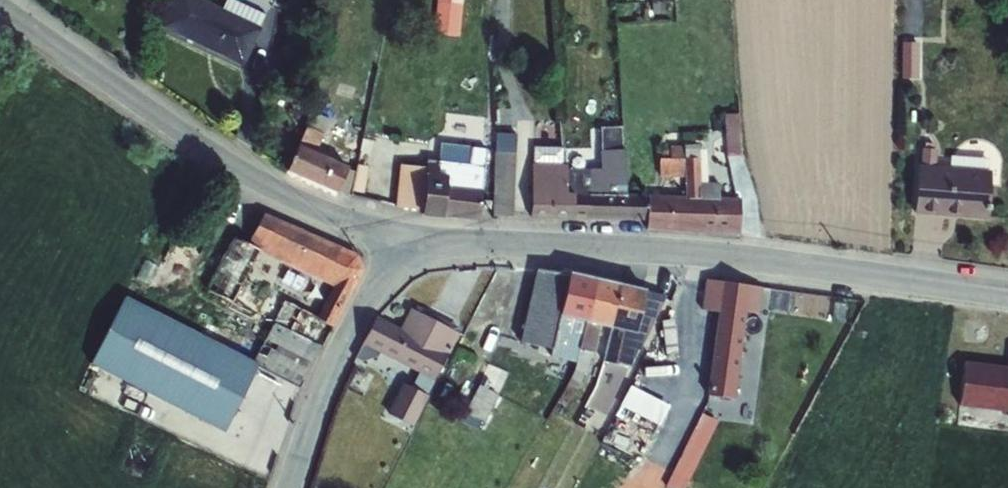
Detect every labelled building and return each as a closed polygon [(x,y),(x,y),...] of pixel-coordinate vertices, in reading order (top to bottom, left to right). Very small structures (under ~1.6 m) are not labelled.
[(159,28),(242,67),(260,28),(258,27),(263,16),(230,0),(227,0),(222,10),(200,0),(172,0),(159,28)] [(434,36),(459,37),(461,4),(454,3),(454,0),(444,0),(444,2),(436,2),(434,36)] [(664,2),(651,3),(652,14),(664,13),(664,2)] [(901,63),(901,83),(918,83),(918,67),(916,67),(916,63),(901,63)] [(297,146),(286,171),(336,193),(349,196),(363,199),(367,167),(356,165),(354,173),(347,169),(347,168),(315,154),(329,121),(327,120),(331,109),(315,102),(303,127),(305,128),(297,146)] [(738,115),(724,116),(726,158),(740,157),(738,115)] [(589,195),(588,220),(646,221),(646,196),(626,195),(623,150),(622,150),(622,124),(599,127),(600,151),(589,152),(589,171),(589,186),(589,195)] [(495,133),(492,216),(512,217),(516,133),(495,133)] [(646,221),(645,230),(739,233),(739,199),(720,198),(719,184),(707,184),(706,151),(698,151),(698,145),(669,147),(669,150),(659,149),(658,177),(684,178),(685,197),(646,196),(646,221)] [(400,166),(396,207),(408,211),(421,214),(421,216),(442,218),(442,216),(478,219),(483,168),(485,151),(441,146),(439,163),(427,162),(426,169),(400,166)] [(531,164),(530,219),(588,220),(589,195),(589,186),(574,185),(574,172),(566,172),(566,165),(563,165),(562,147),(533,147),(531,164)] [(917,166),(914,214),(986,219),(990,172),(917,166)] [(247,245),(263,253),(331,286),(317,315),(316,318),(331,327),(333,328),(362,270),(356,255),(264,214),(247,245)] [(255,365),(257,366),(299,386),(331,327),(316,318),(317,315),(249,279),(263,253),(247,245),(233,237),(205,291),(271,327),(264,342),(255,365)] [(559,316),(568,274),(535,270),(519,342),(551,349),(556,352),(555,359),(562,361),(563,359),(575,361),(573,371),(558,403),(567,408),(583,374),(585,374),(590,353),(592,354),(599,326),(589,323),(559,316)] [(559,316),(589,323),(597,281),(568,274),(559,316)] [(704,280),(701,310),(717,312),(712,355),(707,396),(735,400),(740,359),(746,312),(758,314),(761,288),(704,280)] [(589,323),(599,326),(613,329),(622,286),(597,281),(589,323)] [(622,286),(613,329),(620,330),(614,358),(630,361),(633,343),(640,346),(648,322),(652,322),(658,296),(644,293),(644,291),(622,286)] [(122,301),(89,365),(223,433),(257,366),(255,365),(122,301)] [(361,345),(354,359),(361,363),(377,357),(379,354),(412,370),(388,416),(410,427),(433,381),(448,354),(458,335),(455,333),(458,329),(415,307),(413,311),(409,309),(399,329),(375,318),(361,345)] [(958,406),(1007,412),(1007,368),(963,363),(958,406)] [(479,386),(464,413),(475,419),(475,417),(484,422),(498,396),(479,386)] [(631,386),(621,406),(660,427),(670,407),(631,386)] [(668,479),(685,487),(715,426),(699,418),(668,479)]
